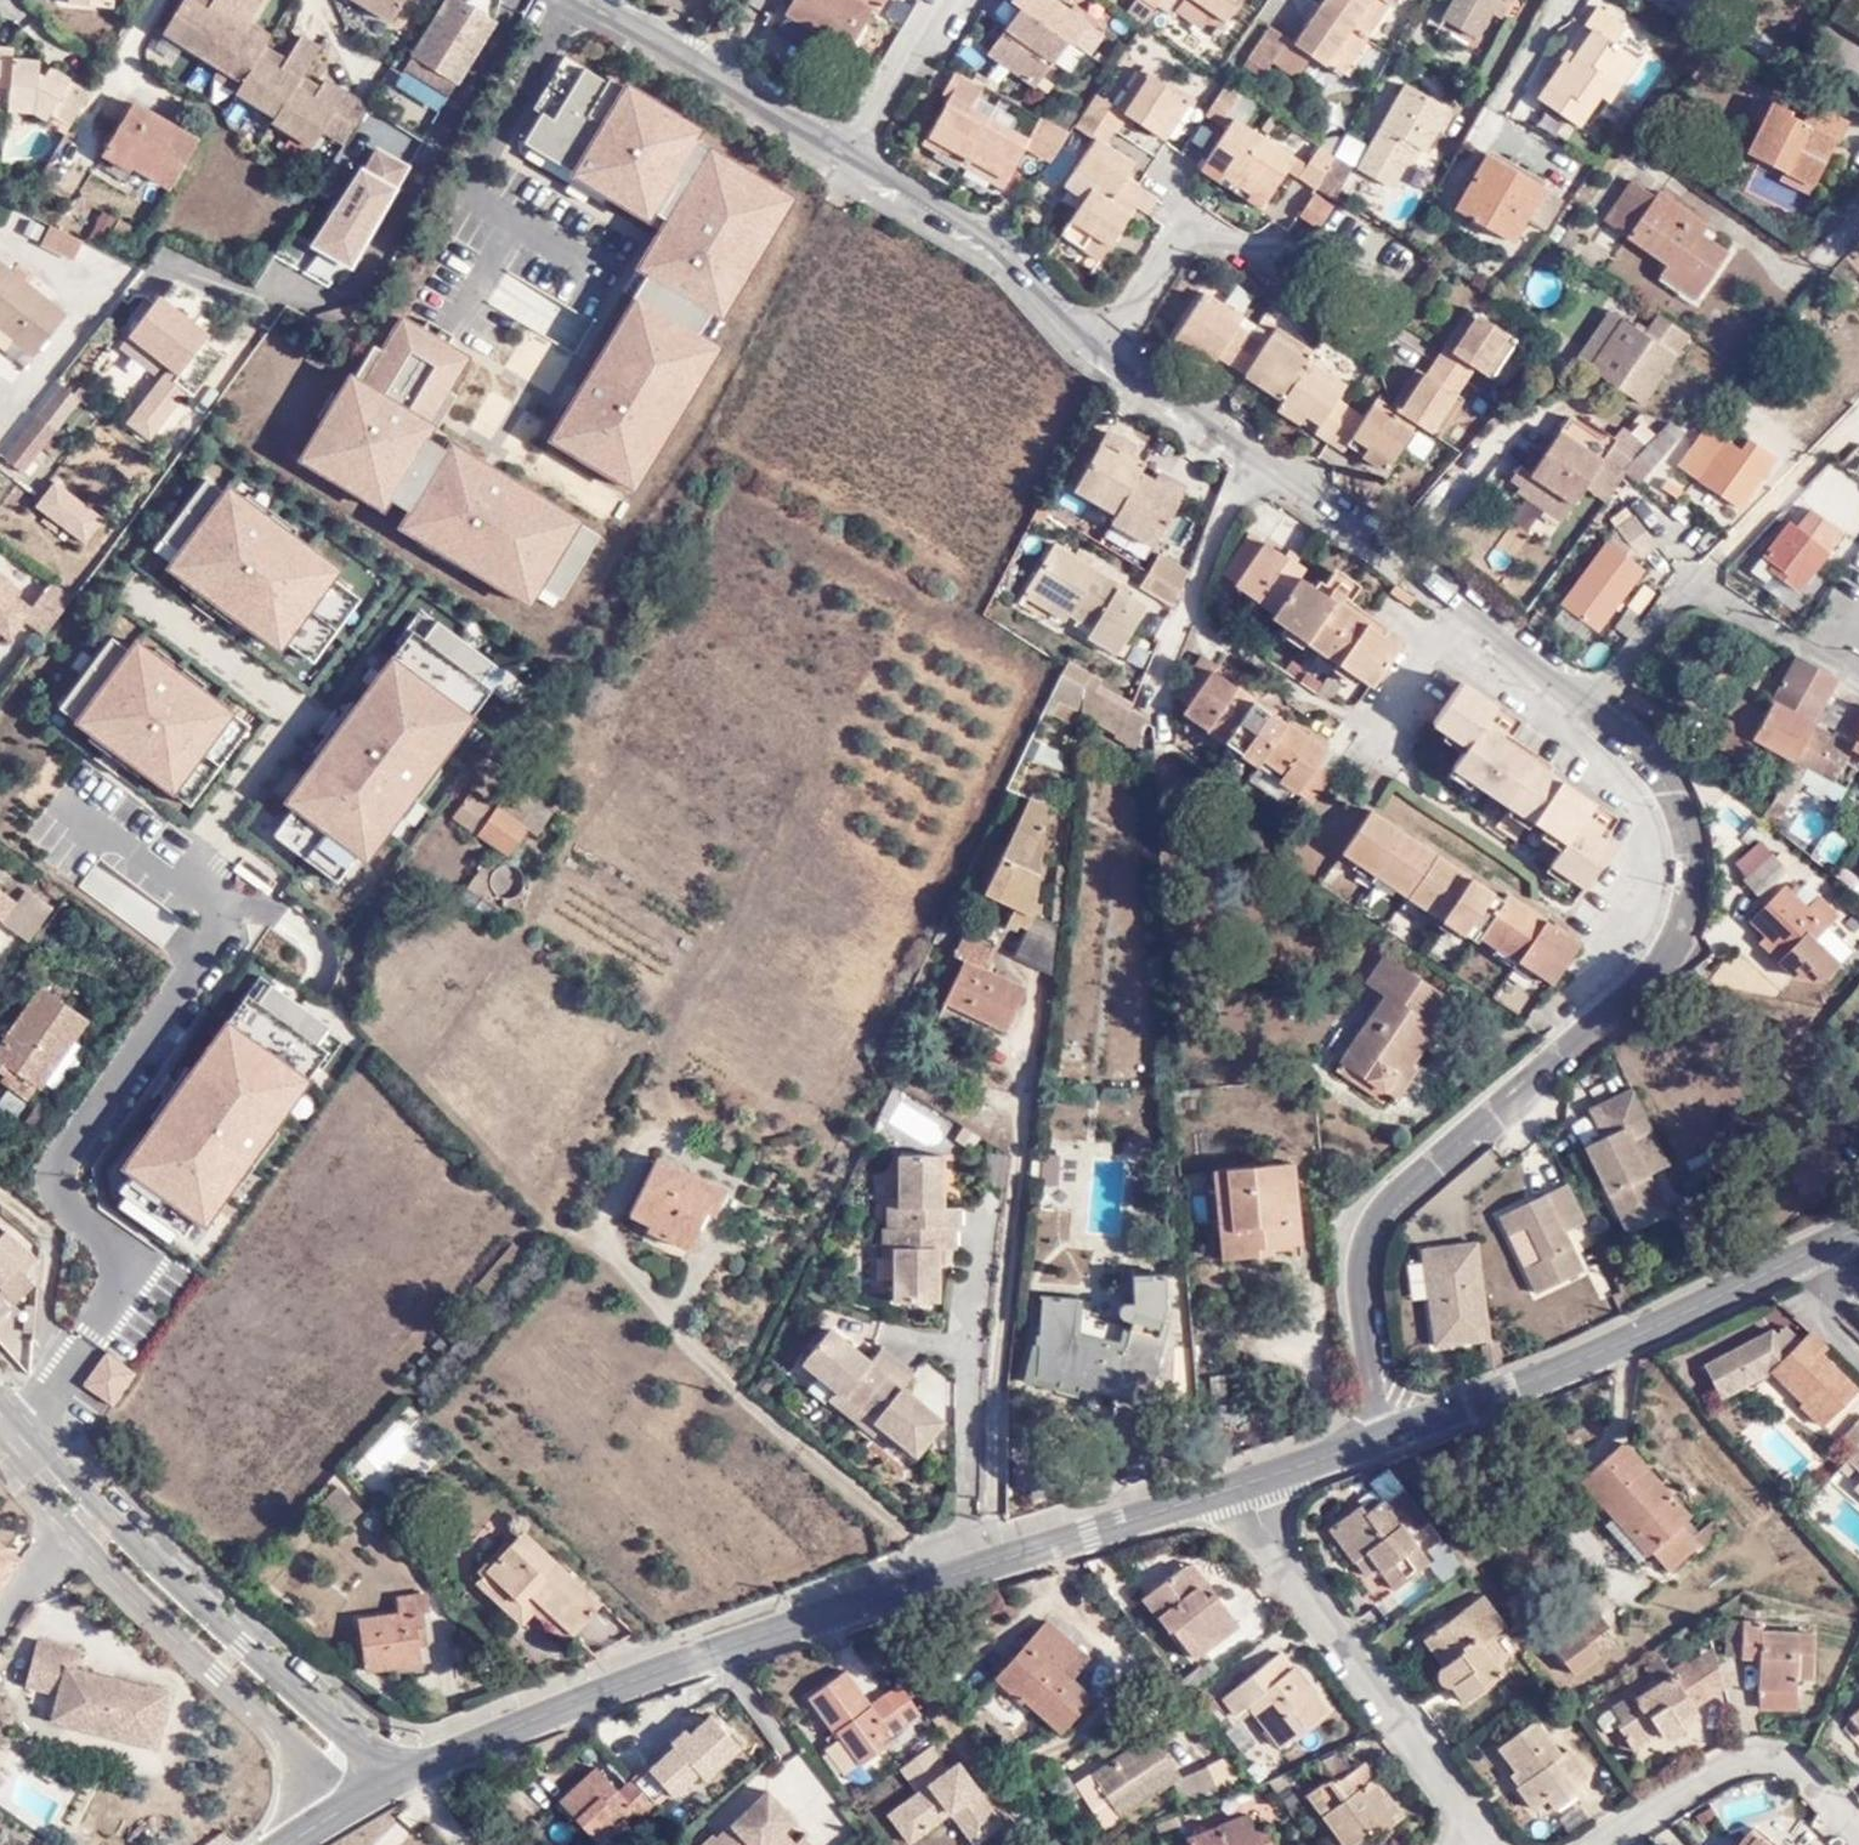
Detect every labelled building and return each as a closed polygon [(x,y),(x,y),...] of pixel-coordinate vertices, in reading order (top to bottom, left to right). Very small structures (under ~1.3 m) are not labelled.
[(373,105),(331,80),(325,89),(320,97),(301,86),(307,77),(327,47),(308,36),(294,60),(289,70),(266,56),(272,47),(248,32),(254,23),(269,0),(221,0),(220,2),(214,11),(197,0),(190,0),(172,32),(226,67),(249,81),(243,90),(283,115),(279,124),(317,146),(329,127),(351,139),(373,105)] [(214,11),(220,2),(217,0),(197,0),(214,11)] [(399,24),(414,0),(360,0),(399,24)] [(412,58),(455,88),(493,25),(450,0),(412,58)] [(789,11),(828,38),(826,42),(844,54),(872,11),(855,0),(795,0),(789,11)] [(872,11),(877,14),(887,0),(855,0),(872,11)] [(1010,2),(1022,8),(990,52),(1038,86),(1071,41),(1091,54),(1104,36),(1095,29),(1070,12),(1054,0),(1011,0),(1010,2)] [(1144,20),(1158,0),(1125,0),(1121,5),(1144,20)] [(1179,0),(1178,0),(1173,7),(1213,35),(1220,24),(1179,0)] [(1220,24),(1236,0),(1179,0),(1220,24)] [(1317,3),(1355,29),(1373,0),(1319,0),(1317,3)] [(1362,34),(1383,0),(1373,0),(1355,29),(1362,34)] [(1443,13),(1470,31),(1485,6),(1491,9),(1497,0),(1451,0),(1443,13)] [(1511,0),(1497,0),(1491,9),(1502,15),(1511,0)] [(1332,66),(1334,64),(1355,29),(1317,3),(1305,21),(1302,19),(1291,38),(1311,52),(1332,66)] [(1070,12),(1095,29),(1099,21),(1074,4),(1070,12)] [(1476,35),(1491,9),(1485,6),(1470,31),(1476,35)] [(1595,10),(1583,28),(1590,34),(1573,57),(1568,55),(1535,100),(1574,130),(1596,100),(1605,106),(1638,59),(1616,43),(1624,31),(1595,10)] [(248,32),(272,47),(278,36),(254,23),(248,32)] [(1284,34),(1268,23),(1246,56),(1263,68),(1284,34)] [(1345,71),(1367,37),(1362,34),(1355,29),(1334,64),(1345,71)] [(15,84),(17,55),(19,46),(0,45),(0,83),(15,84)] [(289,70),(294,60),(272,47),(266,56),(289,70)] [(1338,70),(1332,66),(1311,52),(1299,72),(1325,89),(1338,70)] [(78,124),(97,90),(78,78),(79,75),(55,61),(55,74),(43,73),(43,59),(17,55),(15,84),(14,97),(38,99),(37,109),(50,116),(55,107),(68,114),(67,118),(78,124)] [(448,100),(455,88),(412,58),(404,71),(448,100)] [(55,74),(55,61),(43,59),(43,73),(55,74)] [(221,76),(243,90),(249,81),(226,67),(221,76)] [(928,134),(970,160),(992,120),(974,110),(981,98),(987,87),(956,68),(941,93),(951,99),(928,134)] [(1094,101),(1084,116),(1115,133),(1123,118),(1151,134),(1176,94),(1135,71),(1111,111),(1094,101)] [(545,118),(523,155),(575,185),(572,193),(579,198),(649,240),(658,225),(669,231),(654,260),(576,398),(550,442),(640,500),(729,356),(708,344),(719,328),(729,334),(803,210),(705,151),(711,141),(614,83),(610,89),(589,76),(558,125),(545,118)] [(320,97),(325,89),(307,77),(301,86),(320,97)] [(1357,163),(1383,179),(1397,156),(1404,160),(1414,143),(1423,148),(1448,106),(1405,81),(1357,163)] [(1220,123),(1240,92),(1224,82),(1203,114),(1220,123)] [(14,97),(15,84),(0,83),(0,96),(14,97)] [(1176,94),(1151,134),(1159,138),(1183,99),(1176,94)] [(14,97),(13,109),(37,109),(38,99),(14,97)] [(974,110),(992,120),(999,109),(981,98),(974,110)] [(1742,151),(1781,171),(1787,160),(1813,173),(1831,139),(1835,140),(1844,121),(1809,103),(1800,120),(1786,113),(1788,107),(1770,98),(1742,151)] [(174,191),(205,143),(142,102),(110,155),(138,175),(141,169),(174,191)] [(999,109),(992,120),(1012,133),(1018,120),(999,109)] [(1073,182),(1095,194),(1114,204),(1127,182),(1138,164),(1115,150),(1113,154),(1104,149),(1115,133),(1084,116),(1075,131),(1096,144),(1073,182)] [(1238,129),(1242,124),(1231,116),(1227,123),(1238,129)] [(1025,150),(1050,164),(1067,136),(1041,120),(1027,142),(1012,133),(992,120),(970,160),(995,176),(997,173),(1007,179),(1025,150)] [(1235,179),(1262,136),(1242,124),(1238,129),(1227,123),(1204,159),(1235,179)] [(960,165),(965,168),(970,160),(928,134),(923,142),(937,151),(933,156),(958,170),(960,165)] [(1321,147),(1332,154),(1342,136),(1339,134),(1326,137),(1321,147)] [(1283,150),(1262,136),(1235,179),(1265,198),(1290,162),(1279,155),(1283,150)] [(1315,188),(1318,183),(1332,154),(1321,147),(1317,144),(1296,174),(1315,188)] [(1529,209),(1548,220),(1566,192),(1546,180),(1548,177),(1497,146),(1464,203),(1514,234),(1529,209)] [(368,171),(321,244),(356,263),(412,166),(383,149),(371,168),(370,168),(368,171)] [(1294,157),(1283,150),(1279,155),(1290,162),(1294,157)] [(1397,156),(1383,179),(1390,183),(1404,160),(1397,156)] [(1199,166),(1230,186),(1235,179),(1204,159),(1199,166)] [(1007,180),(1007,179),(997,173),(995,176),(970,160),(965,168),(967,169),(965,174),(987,188),(990,183),(1001,189),(1007,180)] [(1787,160),(1781,171),(1777,180),(1802,194),(1813,173),(1787,160)] [(1597,205),(1661,249),(1694,272),(1718,236),(1692,218),(1698,207),(1650,175),(1647,180),(1626,165),(1597,205)] [(1235,179),(1230,186),(1260,206),(1265,198),(1235,179)] [(1150,213),(1159,200),(1137,186),(1127,182),(1114,204),(1095,194),(1067,239),(1106,264),(1119,243),(1123,245),(1132,230),(1129,227),(1140,206),(1150,213)] [(1333,203),(1314,190),(1300,213),(1317,225),(1333,203)] [(93,236),(108,242),(115,230),(122,217),(124,214),(110,206),(93,236)] [(86,232),(49,216),(41,242),(78,256),(86,232)] [(137,226),(122,217),(115,230),(132,238),(137,226)] [(1567,231),(1557,245),(1567,252),(1577,237),(1567,231)] [(1694,272),(1661,249),(1654,260),(1687,283),(1694,272)] [(0,256),(0,315),(19,330),(16,335),(36,349),(67,310),(0,256)] [(1239,361),(1258,331),(1249,325),(1235,316),(1239,307),(1215,293),(1192,331),(1230,355),(1239,361)] [(194,404),(231,362),(210,344),(215,339),(165,296),(124,345),(159,373),(163,368),(177,381),(174,384),(194,404)] [(1431,351),(1462,369),(1469,359),(1476,363),(1503,324),(1466,301),(1431,351)] [(1847,314),(1858,325),(1858,301),(1847,314)] [(1235,316),(1249,325),(1254,317),(1239,307),(1235,316)] [(1573,359),(1586,368),(1619,317),(1606,309),(1573,359)] [(1636,403),(1685,333),(1654,312),(1640,332),(1619,317),(1586,368),(1636,403)] [(1503,324),(1476,363),(1485,370),(1513,330),(1503,324)] [(559,605),(600,538),(489,473),(456,454),(451,461),(434,451),(448,425),(461,403),(455,400),(474,365),(405,325),(385,358),(377,353),(359,385),(353,383),(302,468),(389,522),(395,512),(413,524),(403,539),(538,618),(549,601),(559,605)] [(1291,343),(1296,336),(1280,326),(1275,334),(1291,343)] [(1223,365),(1230,355),(1192,331),(1185,340),(1223,365)] [(1284,398),(1288,401),(1314,359),(1310,356),(1315,348),(1296,336),(1291,343),(1275,334),(1272,340),(1258,331),(1239,361),(1234,367),(1249,376),(1256,368),(1290,390),(1284,398)] [(1451,386),(1462,369),(1431,351),(1421,366),(1420,364),(1410,380),(1401,374),(1390,391),(1392,402),(1420,421),(1429,427),(1455,389),(1451,386)] [(1317,432),(1333,442),(1356,405),(1340,395),(1345,388),(1330,379),(1334,372),(1314,359),(1288,401),(1323,423),(1317,432)] [(1410,380),(1420,364),(1412,359),(1401,374),(1410,380)] [(1249,376),(1284,398),(1290,390),(1256,368),(1249,376)] [(1330,379),(1345,388),(1348,382),(1334,372),(1330,379)] [(1368,386),(1363,394),(1380,406),(1385,398),(1368,386)] [(60,429),(82,402),(65,389),(9,460),(25,472),(47,447),(56,456),(71,439),(60,429)] [(1429,427),(1438,433),(1465,396),(1455,389),(1429,427)] [(1356,405),(1333,442),(1348,452),(1352,444),(1359,435),(1396,460),(1420,421),(1392,402),(1390,391),(1385,398),(1380,406),(1363,394),(1356,405)] [(1278,407),(1282,409),(1288,401),(1284,398),(1278,407)] [(1282,409),(1317,432),(1323,423),(1288,401),(1282,409)] [(1530,472),(1520,465),(1512,477),(1522,485),(1520,488),(1562,517),(1600,458),(1609,445),(1567,415),(1530,472)] [(1625,466),(1637,479),(1684,429),(1680,425),(1668,417),(1648,437),(1641,446),(1625,466)] [(1776,455),(1747,435),(1739,447),(1702,424),(1673,464),(1738,507),(1776,455)] [(1132,475),(1138,464),(1110,448),(1115,440),(1100,431),(1067,489),(1113,515),(1132,475)] [(1620,472),(1625,466),(1641,446),(1623,431),(1614,436),(1609,445),(1600,458),(1620,472)] [(1359,435),(1352,444),(1390,469),(1396,460),(1359,435)] [(1113,515),(1109,523),(1147,545),(1178,488),(1162,478),(1156,487),(1132,475),(1113,515)] [(29,507),(76,546),(97,522),(50,482),(36,498),(29,507)] [(230,493),(161,569),(206,602),(297,671),(355,588),(230,493)] [(1693,559),(1716,532),(1683,505),(1661,532),(1693,559)] [(1840,530),(1806,507),(1792,525),(1786,521),(1750,572),(1762,581),(1772,569),(1799,588),(1840,530)] [(1653,544),(1631,515),(1613,527),(1633,557),(1653,544)] [(1301,564),(1306,558),(1256,524),(1227,567),(1240,574),(1237,579),(1275,604),(1301,564)] [(1638,568),(1602,540),(1555,605),(1592,630),(1638,568)] [(1115,585),(1085,566),(1071,558),(1054,547),(1026,595),(1090,633),(1086,641),(1113,658),(1144,609),(1113,589),(1115,585)] [(1071,558),(1085,566),(1091,558),(1077,549),(1071,558)] [(1159,554),(1151,572),(1182,588),(1189,569),(1159,554)] [(1275,604),(1271,608),(1373,679),(1402,634),(1301,564),(1275,604)] [(78,600),(56,581),(33,608),(9,588),(15,583),(0,571),(0,629),(2,631),(12,639),(28,622),(47,639),(78,600)] [(1182,588),(1151,572),(1144,588),(1177,607),(1182,588)] [(495,684),(411,634),(336,727),(274,803),(367,864),(495,684)] [(120,638),(60,711),(114,753),(184,807),(241,724),(120,638)] [(1068,652),(1060,666),(1078,676),(1093,685),(1101,674),(1068,652)] [(1796,751),(1811,724),(1835,678),(1794,654),(1765,709),(1737,695),(1712,742),(1731,752),(1741,757),(1751,735),(1792,759),(1796,751)] [(1186,708),(1221,733),(1246,693),(1250,687),(1202,656),(1179,691),(1192,699),(1186,708)] [(1078,676),(1060,666),(1043,704),(1050,708),(1058,695),(1076,703),(1078,676)] [(1324,667),(1311,686),(1319,691),(1329,686),(1338,678),(1324,667)] [(1093,685),(1078,676),(1076,703),(1076,708),(1133,743),(1147,717),(1143,714),(1093,685)] [(1504,707),(1472,682),(1441,728),(1472,750),(1462,766),(1568,842),(1555,862),(1592,888),(1621,847),(1586,820),(1598,803),(1492,724),(1504,707)] [(1246,693),(1221,733),(1258,758),(1286,718),(1246,693)] [(1811,724),(1796,751),(1836,773),(1849,749),(1858,755),(1858,711),(1850,707),(1832,740),(1821,734),(1823,731),(1811,724)] [(1286,718),(1258,758),(1319,800),(1340,770),(1321,758),(1332,743),(1289,714),(1286,718)] [(1040,745),(1033,763),(1061,773),(1067,755),(1040,745)] [(1728,780),(1741,757),(1731,752),(1719,775),(1728,780)] [(512,772),(503,784),(544,814),(553,803),(512,772)] [(544,814),(503,784),(491,801),(500,807),(504,802),(535,827),(544,814)] [(500,807),(491,801),(479,790),(461,813),(514,853),(535,827),(504,802),(500,807)] [(430,825),(449,802),(435,791),(427,800),(416,814),(430,825)] [(1049,969),(1054,921),(1030,912),(1042,801),(1025,792),(980,889),(1008,902),(1006,909),(1016,913),(1013,921),(1021,924),(1010,950),(1049,969)] [(1415,897),(1412,901),(1425,910),(1428,906),(1450,920),(1446,925),(1476,945),(1483,935),(1556,986),(1587,942),(1517,892),(1509,900),(1378,809),(1349,850),(1415,897)] [(1759,898),(1787,875),(1771,857),(1743,881),(1759,898)] [(97,860),(83,887),(115,905),(130,878),(97,860)] [(1808,910),(1788,889),(1752,922),(1782,955),(1776,961),(1790,978),(1825,983),(1839,969),(1815,941),(1838,918),(1822,900),(1808,910)] [(24,955),(47,922),(20,901),(11,913),(0,927),(0,938),(24,955)] [(1425,910),(1412,901),(1408,908),(1420,917),(1425,910)] [(11,913),(0,905),(0,927),(11,913)] [(1016,913),(1006,909),(999,922),(1010,926),(1013,921),(1016,913)] [(1471,952),(1476,945),(1446,925),(1442,931),(1471,952)] [(992,944),(962,928),(950,952),(960,958),(943,996),(1003,1026),(1021,985),(982,966),(992,944)] [(1379,959),(1373,969),(1441,1016),(1447,1006),(1379,959)] [(1441,1016),(1373,969),(1360,988),(1376,999),(1334,1063),(1373,1093),(1394,1064),(1403,1071),(1441,1016)] [(36,1090),(39,1093),(89,1025),(44,992),(0,1052),(0,1076),(5,1080),(11,1072),(36,1090)] [(171,1092),(113,1182),(188,1229),(304,1071),(223,1012),(171,1092)] [(1373,1093),(1334,1063),(1327,1074),(1367,1102),(1373,1093)] [(1411,1076),(1403,1071),(1394,1064),(1373,1093),(1389,1105),(1411,1076)] [(26,1104),(36,1090),(11,1072),(5,1080),(1,1086),(26,1104)] [(1649,1177),(1670,1165),(1634,1090),(1600,1105),(1614,1135),(1604,1139),(1585,1148),(1607,1195),(1611,1193),(1620,1188),(1634,1217),(1661,1202),(1649,1177)] [(1614,1135),(1600,1105),(1590,1111),(1604,1139),(1614,1135)] [(1851,1132),(1858,1124),(1858,1105),(1841,1119),(1851,1132)] [(889,1223),(953,1224),(959,1225),(959,1204),(942,1205),(943,1150),(900,1149),(899,1193),(889,1193),(889,1223)] [(1288,1160),(1219,1168),(1225,1230),(1214,1231),(1217,1260),(1262,1255),(1261,1245),(1297,1241),(1288,1160)] [(729,1196),(661,1161),(635,1215),(653,1225),(645,1244),(684,1264),(706,1216),(717,1221),(729,1196)] [(1225,1230),(1219,1168),(1206,1170),(1214,1231),(1225,1230)] [(1566,1230),(1587,1220),(1568,1181),(1544,1193),(1547,1202),(1527,1212),(1523,1203),(1508,1211),(1516,1230),(1507,1235),(1536,1292),(1584,1269),(1566,1230)] [(1620,1188),(1611,1193),(1630,1229),(1639,1224),(1634,1217),(1620,1188)] [(1547,1202),(1544,1193),(1523,1203),(1527,1212),(1547,1202)] [(1666,1211),(1661,1202),(1634,1217),(1639,1224),(1666,1211)] [(1497,1216),(1507,1235),(1516,1230),(1508,1211),(1497,1216)] [(889,1223),(882,1223),(883,1253),(894,1253),(894,1297),(936,1297),(937,1245),(954,1245),(953,1224),(889,1223)] [(1435,1352),(1492,1342),(1475,1247),(1420,1256),(1435,1352)] [(4,1319),(27,1297),(28,1275),(0,1250),(0,1315),(4,1319)] [(1037,1378),(1149,1406),(1170,1325),(1164,1324),(1164,1272),(1132,1274),(1134,1303),(1124,1303),(1122,1316),(1131,1321),(1127,1351),(1077,1343),(1078,1302),(1040,1298),(1037,1378)] [(825,1391),(848,1412),(895,1358),(880,1345),(866,1361),(828,1326),(802,1355),(832,1383),(825,1391)] [(1794,1354),(1804,1344),(1787,1328),(1777,1339),(1794,1354)] [(1774,1375),(1807,1405),(1801,1411),(1825,1432),(1858,1395),(1858,1394),(1821,1359),(1829,1351),(1813,1335),(1804,1344),(1794,1354),(1777,1339),(1772,1335),(1731,1355),(1740,1373),(1760,1362),(1774,1375)] [(113,1410),(138,1375),(106,1352),(81,1387),(113,1410)] [(1722,1399),(1747,1388),(1740,1373),(1731,1355),(1707,1368),(1722,1399)] [(895,1358),(848,1412),(870,1431),(878,1422),(911,1452),(939,1420),(900,1384),(911,1372),(895,1358)] [(1747,1388),(1774,1375),(1760,1362),(1740,1373),(1747,1388)] [(1858,1453),(1858,1429),(1845,1444),(1857,1455),(1858,1453)] [(1661,1547),(1683,1567),(1706,1540),(1711,1544),(1733,1521),(1730,1518),(1722,1511),(1710,1524),(1696,1512),(1700,1507),(1628,1437),(1586,1481),(1622,1515),(1614,1524),(1651,1557),(1661,1547)] [(1857,1455),(1846,1468),(1857,1478),(1858,1476),(1858,1453),(1857,1455)] [(1435,1521),(1407,1484),(1369,1509),(1364,1503),(1332,1523),(1368,1572),(1382,1562),(1399,1585),(1434,1561),(1435,1560),(1416,1533),(1435,1521)] [(338,1536),(359,1512),(339,1493),(318,1517),(338,1536)] [(613,1600),(544,1530),(494,1578),(531,1612),(538,1604),(573,1639),(613,1600)] [(1468,1567),(1446,1536),(1434,1545),(1441,1555),(1435,1560),(1434,1561),(1450,1581),(1468,1567)] [(0,1559),(0,1581),(10,1566),(0,1559)] [(1211,1595),(1187,1561),(1151,1587),(1163,1602),(1155,1608),(1169,1626),(1177,1621),(1196,1649),(1241,1618),(1221,1588),(1211,1595)] [(1489,1638),(1510,1621),(1487,1590),(1453,1617),(1448,1611),(1423,1631),(1448,1665),(1443,1671),(1443,1679),(1454,1689),(1465,1688),(1471,1695),(1506,1667),(1494,1653),(1499,1649),(1489,1638)] [(360,1670),(426,1664),(424,1644),(428,1644),(425,1611),(430,1610),(429,1592),(396,1596),(398,1616),(357,1620),(360,1670)] [(1570,1643),(1590,1672),(1636,1640),(1614,1609),(1570,1643)] [(1097,1695),(1076,1676),(1063,1665),(1073,1655),(1085,1667),(1094,1656),(1049,1616),(998,1673),(1027,1697),(1032,1694),(1069,1727),(1097,1695)] [(1744,1655),(1748,1618),(1737,1618),(1733,1655),(1744,1655)] [(1771,1620),(1748,1618),(1744,1655),(1768,1656),(1766,1688),(1803,1691),(1803,1674),(1818,1674),(1820,1631),(1771,1629),(1771,1620)] [(27,1680),(62,1688),(74,1691),(68,1717),(156,1741),(169,1687),(112,1673),(111,1682),(92,1677),(94,1668),(78,1664),(82,1646),(40,1635),(27,1680)] [(1695,1659),(1700,1666),(1719,1695),(1731,1687),(1717,1644),(1695,1659)] [(2,1647),(0,1650),(0,1666),(10,1653),(2,1647)] [(1280,1744),(1326,1712),(1284,1653),(1221,1698),(1235,1717),(1252,1705),(1280,1744)] [(1682,1678),(1677,1670),(1665,1653),(1648,1664),(1656,1676),(1597,1715),(1608,1732),(1624,1724),(1638,1746),(1666,1729),(1669,1734),(1676,1735),(1684,1732),(1686,1726),(1684,1721),(1705,1708),(1703,1705),(1719,1695),(1700,1666),(1682,1678)] [(1063,1665),(1076,1676),(1085,1667),(1073,1655),(1063,1665)] [(1695,1659),(1677,1670),(1682,1678),(1700,1666),(1695,1659)] [(864,1662),(847,1673),(859,1691),(875,1680),(864,1662)] [(112,1673),(94,1668),(92,1677),(111,1682),(112,1673)] [(881,1735),(898,1721),(876,1692),(859,1706),(831,1670),(792,1703),(822,1743),(832,1734),(855,1762),(870,1751),(862,1741),(876,1729),(881,1735)] [(898,1721),(914,1709),(891,1680),(876,1692),(898,1721)] [(74,1691),(62,1688),(55,1714),(68,1717),(74,1691)] [(1801,1705),(1803,1691),(1766,1688),(1764,1703),(1801,1705)] [(741,1743),(708,1710),(689,1727),(683,1721),(657,1744),(664,1753),(648,1768),(641,1760),(611,1784),(593,1765),(561,1796),(606,1844),(609,1844),(629,1828),(623,1822),(638,1810),(642,1814),(671,1789),(673,1793),(700,1768),(707,1775),(741,1743)] [(1562,1754),(1536,1721),(1505,1745),(1519,1765),(1511,1772),(1538,1806),(1549,1797),(1559,1808),(1580,1789),(1576,1783),(1588,1773),(1569,1748),(1562,1754)] [(1111,1822),(1183,1771),(1154,1729),(1084,1779),(1111,1822)] [(839,1775),(855,1762),(832,1734),(822,1743),(818,1747),(839,1775)] [(900,1766),(918,1791),(888,1813),(909,1841),(950,1811),(973,1841),(1000,1821),(956,1762),(945,1770),(927,1746),(900,1766)] [(1193,1797),(1222,1783),(1214,1764),(1184,1778),(1193,1797)] [(1403,1817),(1367,1770),(1347,1787),(1340,1781),(1330,1790),(1322,1782),(1308,1795),(1350,1844),(1367,1830),(1375,1841),(1403,1817)] [(1290,1807),(1301,1801),(1294,1787),(1282,1794),(1290,1807)] [(785,1832),(797,1821),(771,1792),(720,1838),(717,1834),(707,1844),(799,1844),(785,1832)] [(1187,1826),(1182,1815),(1159,1823),(1163,1836),(1187,1826)] [(1255,1825),(1196,1844),(1277,1844),(1271,1830),(1257,1834),(1255,1825)] [(1753,1831),(1740,1844),(1769,1844),(1753,1831)]
